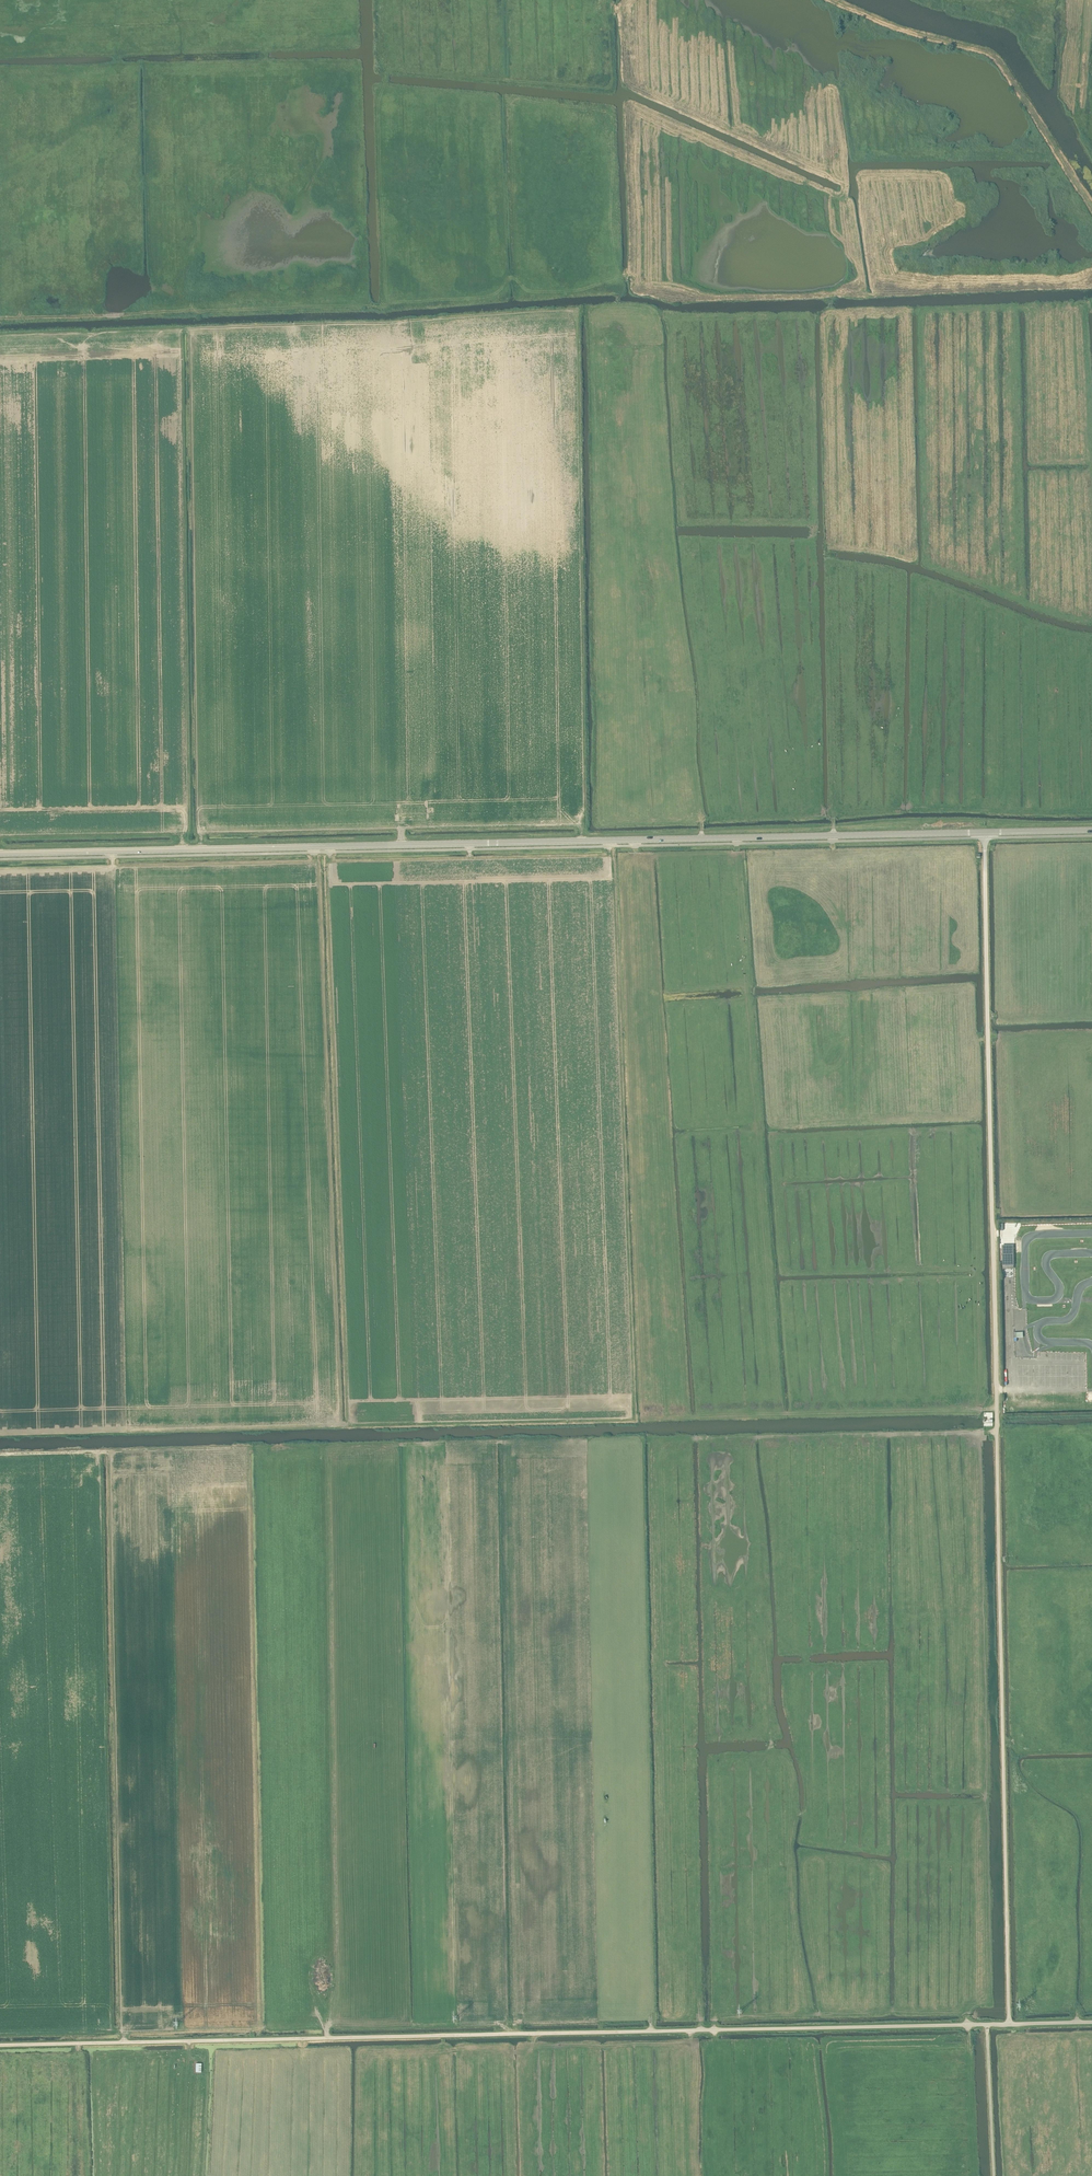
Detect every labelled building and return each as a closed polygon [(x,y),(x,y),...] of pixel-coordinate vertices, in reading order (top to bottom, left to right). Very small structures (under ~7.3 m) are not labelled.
[(1009,1245),(1001,1246),(1002,1256),(1002,1265),(1013,1265),(1013,1248),(1013,1245),(1009,1245)]
